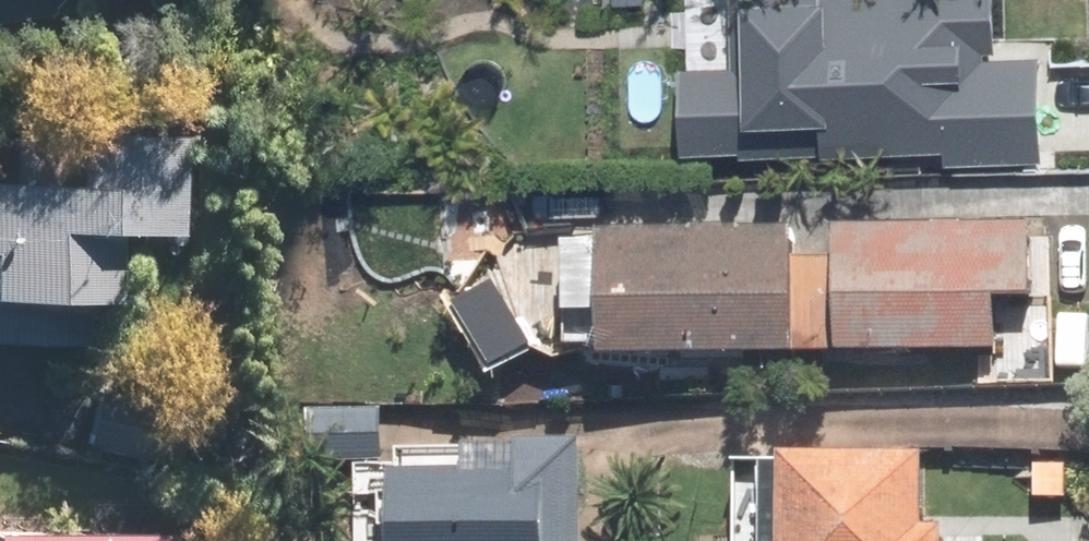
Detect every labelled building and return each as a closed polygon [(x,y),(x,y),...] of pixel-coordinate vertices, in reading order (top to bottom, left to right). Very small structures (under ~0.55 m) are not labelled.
[(65,11),(64,0),(0,0),(0,19),(65,11)] [(683,76),(684,158),(929,156),(929,165),(1038,165),(1038,74),(992,74),(991,0),(727,0),(727,75),(683,76)] [(0,146),(0,347),(63,350),(65,311),(88,312),(92,240),(154,243),(158,154),(0,146)] [(1030,236),(836,241),(839,361),(986,357),(984,309),(1032,307),(1030,236)] [(779,241),(591,249),(596,371),(785,363),(779,241)] [(491,290),(431,330),(466,382),(526,342),(491,290)] [(144,402),(90,395),(82,454),(136,461),(144,402)] [(589,467),(456,471),(457,486),(383,488),(385,540),(591,540),(589,467)] [(776,476),(775,540),(932,540),(915,540),(915,477),(776,476)]
